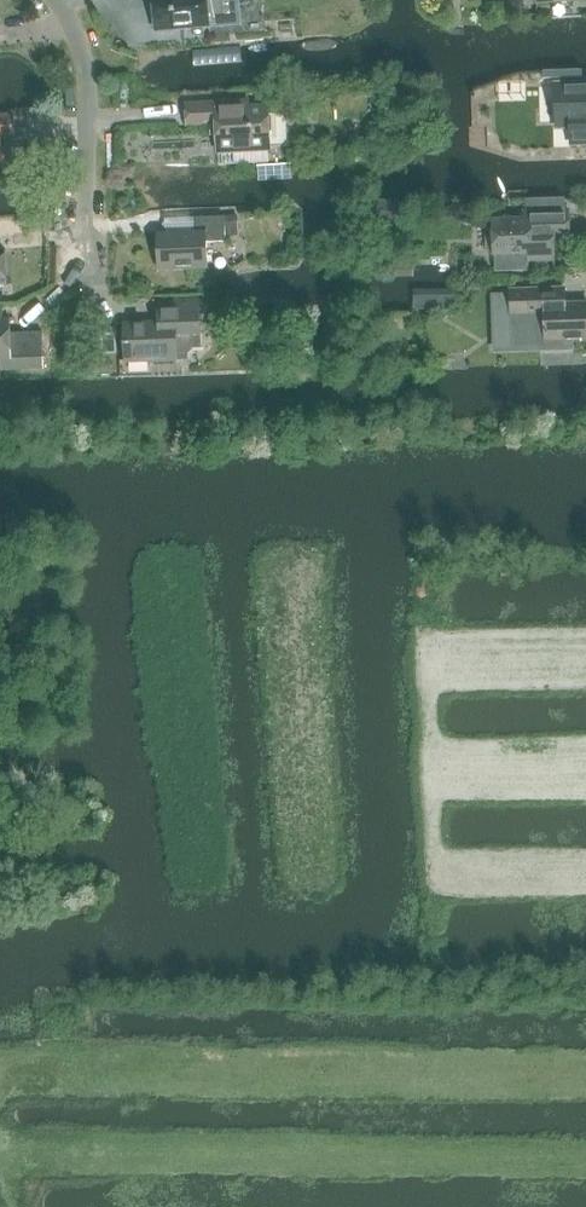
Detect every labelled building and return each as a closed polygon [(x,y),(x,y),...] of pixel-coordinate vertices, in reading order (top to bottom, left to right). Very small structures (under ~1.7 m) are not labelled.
[(210,26),(241,23),(239,0),(153,0),(156,31),(210,26)] [(193,51),(194,66),(241,62),(240,46),(193,51)] [(528,73),(518,73),(519,97),(545,96),(544,72),(528,73)] [(561,86),(562,122),(564,125),(570,124),(571,139),(573,141),(585,141),(585,86),(561,86)] [(249,102),(186,105),(187,124),(216,123),(218,152),(219,152),(219,165),(269,162),(268,149),(271,149),(270,145),(283,144),(287,139),(286,117),(282,113),(269,114),(268,107),(249,108),(249,102)] [(17,165),(16,145),(1,146),(1,136),(15,135),(14,115),(0,116),(0,166),(17,165)] [(377,122),(364,138),(376,147),(389,131),(377,122)] [(257,166),(257,181),(293,180),(293,163),(257,166)] [(383,207),(370,207),(371,217),(384,217),(383,207)] [(554,260),(554,241),(570,241),(569,210),(528,212),(528,220),(493,221),(494,255),(528,254),(528,261),(554,260)] [(235,216),(225,216),(194,217),(195,232),(158,234),(159,270),(207,268),(206,242),(226,241),(225,229),(236,229),(235,216)] [(510,291),(511,316),(512,348),(573,346),(573,339),(585,339),(585,304),(566,305),(565,289),(510,291)] [(161,323),(125,325),(126,361),(177,359),(177,360),(188,360),(188,354),(193,348),(200,348),(200,335),(199,307),(199,299),(160,301),(161,323)] [(10,316),(0,316),(0,370),(44,368),(43,332),(11,333),(10,316)] [(386,316),(366,316),(366,327),(387,326),(386,316)]
